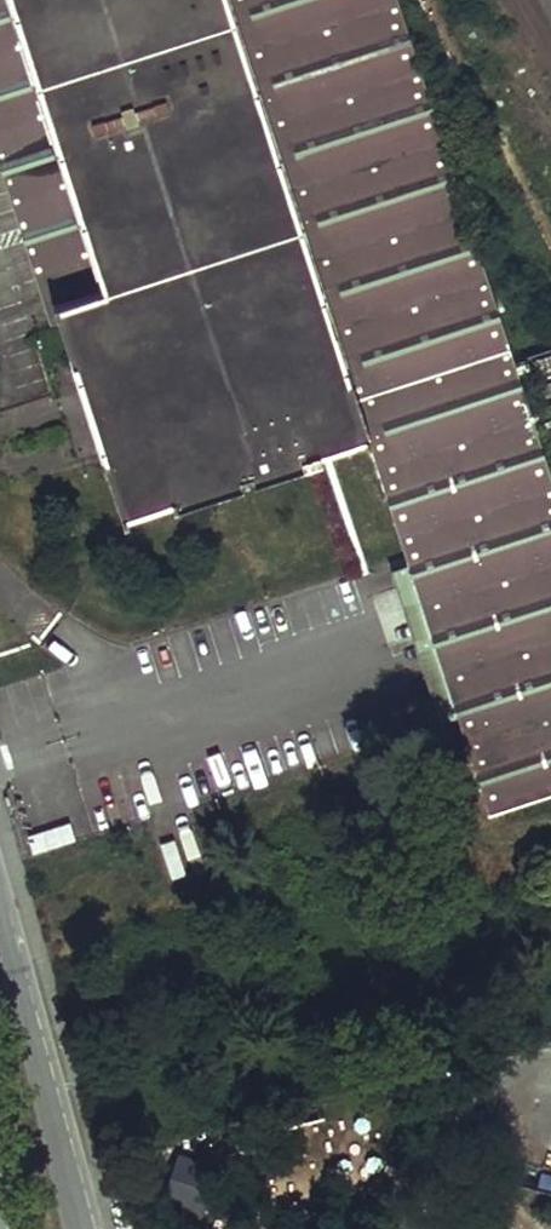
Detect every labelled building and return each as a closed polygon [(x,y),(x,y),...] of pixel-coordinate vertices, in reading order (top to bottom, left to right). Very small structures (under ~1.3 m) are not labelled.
[(364,448),(491,821),(550,801),(550,465),(438,111),(471,97),(414,0),(0,0),(0,180),(119,526),(364,448)] [(177,839),(164,841),(168,871),(181,869),(177,839)]
